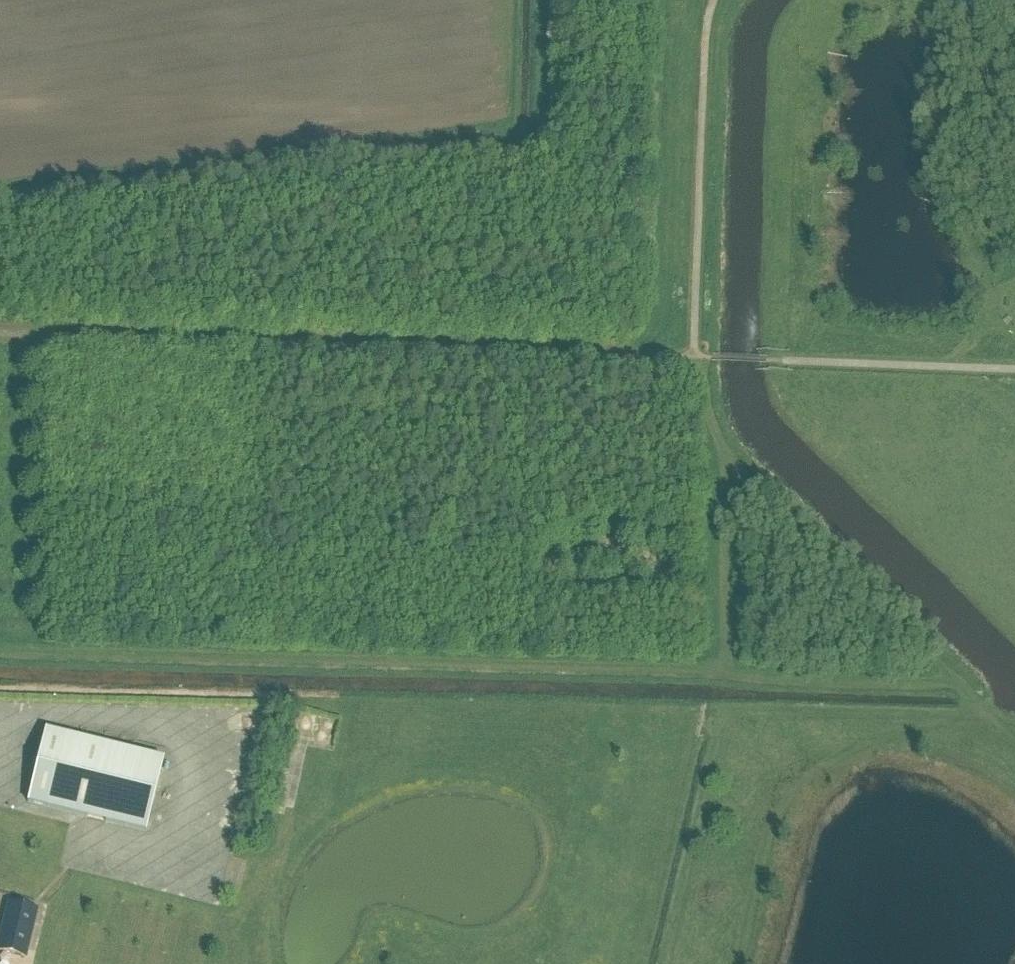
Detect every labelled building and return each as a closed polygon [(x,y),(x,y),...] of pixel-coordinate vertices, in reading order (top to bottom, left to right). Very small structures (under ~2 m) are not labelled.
[(146,834),(163,762),(45,733),(27,804),(146,834)] [(36,913),(27,910),(21,934),(3,929),(0,943),(0,953),(25,960),(36,913)]
